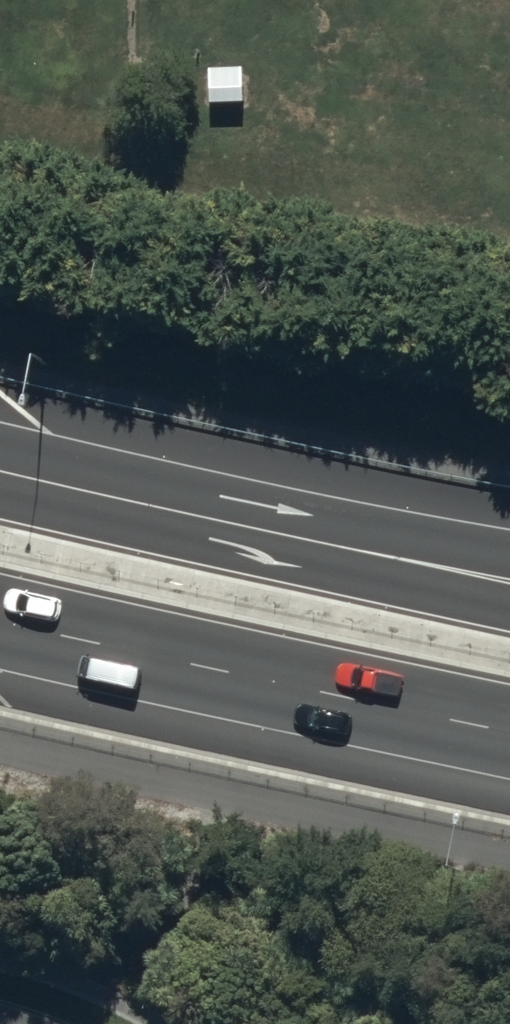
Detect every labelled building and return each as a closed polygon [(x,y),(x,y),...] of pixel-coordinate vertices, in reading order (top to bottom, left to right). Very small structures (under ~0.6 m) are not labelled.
[(241,61),(206,62),(207,97),(242,96),(241,61)]
